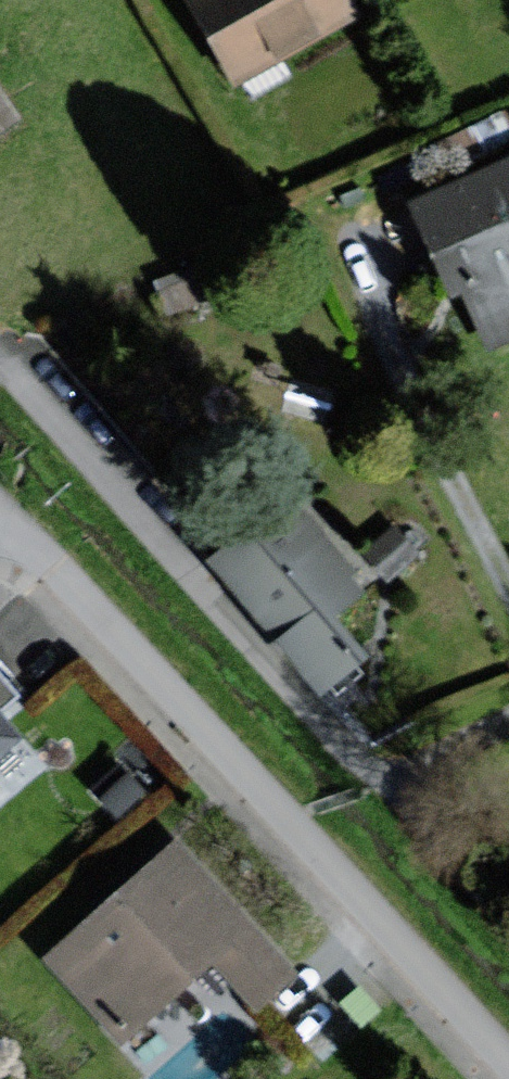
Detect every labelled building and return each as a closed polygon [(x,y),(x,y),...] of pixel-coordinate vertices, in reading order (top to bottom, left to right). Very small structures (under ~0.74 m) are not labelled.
[(350,0),(196,0),(239,78),(357,13),(350,0)] [(0,100),(0,139),(18,127),(0,100)] [(418,200),(456,292),(467,287),(492,346),(508,339),(508,162),(418,200)] [(364,593),(286,503),(212,566),(326,698),(361,667),(326,626),(364,593)] [(416,552),(396,531),(370,555),(389,576),(416,552)] [(0,717),(0,758),(20,741),(0,717)] [(296,978),(172,847),(46,965),(124,1048),(194,982),(209,968),(255,1016),(296,978)]
